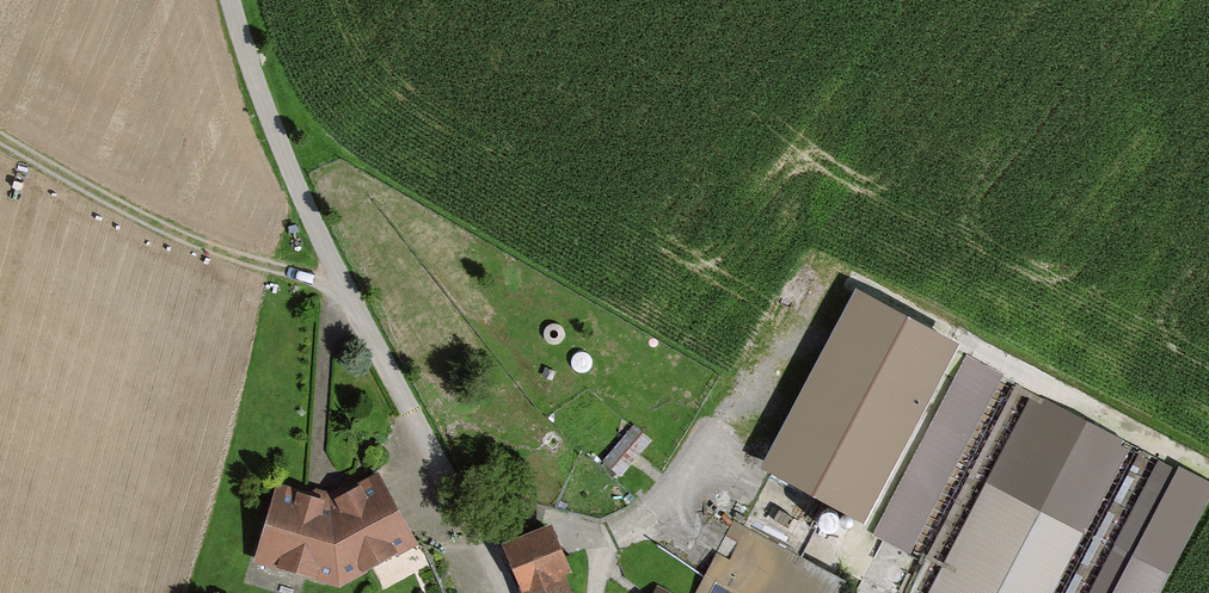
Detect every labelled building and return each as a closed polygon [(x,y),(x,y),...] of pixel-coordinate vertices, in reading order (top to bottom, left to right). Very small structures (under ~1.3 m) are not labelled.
[(951,333),(857,285),(769,455),(863,504),(951,333)] [(878,532),(946,564),(1029,386),(1010,377),(1012,372),(964,349),(878,532)] [(1034,396),(931,592),(1048,592),(1126,444),(1034,396)] [(640,423),(608,454),(620,467),(653,437),(640,423)] [(1208,486),(1165,465),(1097,592),(1153,592),(1208,486)] [(330,494),(277,483),(257,555),(340,578),(415,535),(378,470),(330,494)] [(550,519),(505,537),(527,592),(571,592),(561,567),(568,565),(550,519)] [(841,575),(734,521),(697,592),(832,592),(841,575)]
